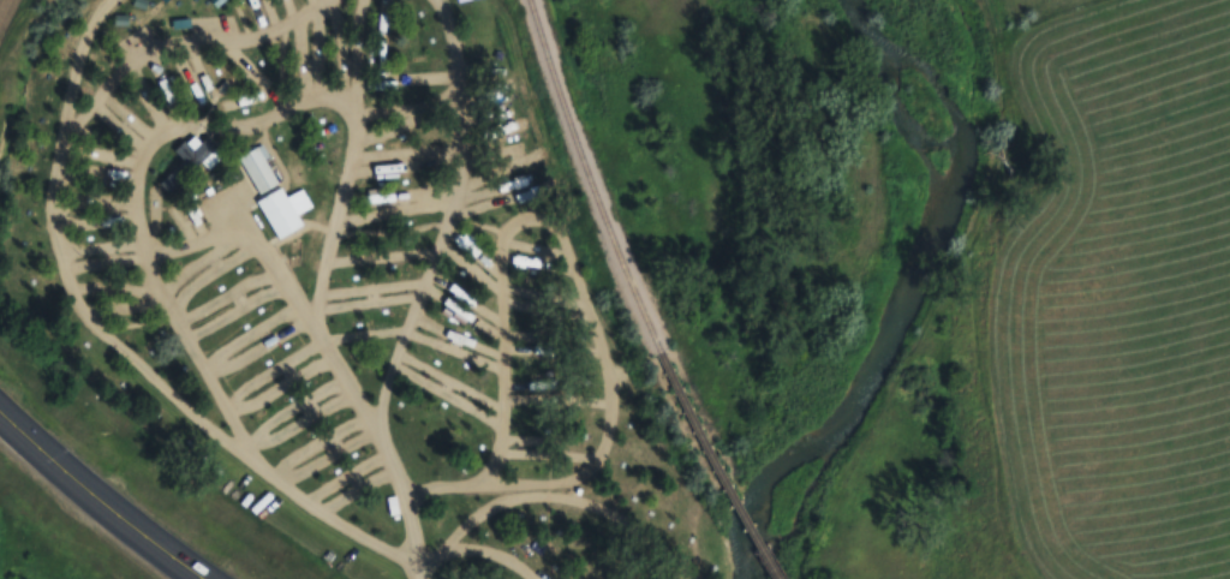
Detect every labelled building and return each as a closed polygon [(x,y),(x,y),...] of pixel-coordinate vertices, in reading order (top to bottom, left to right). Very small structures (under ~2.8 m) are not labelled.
[(194,150),(185,141),(175,151),(184,160),(161,184),(171,194),(218,146),(208,137),(194,150)] [(260,195),(280,183),(256,147),(237,159),(260,195)] [(298,215),(313,207),(303,189),(287,197),(282,188),(258,201),(278,240),(304,227),(298,215)] [(95,208),(122,209),(123,197),(96,195),(95,208)]
